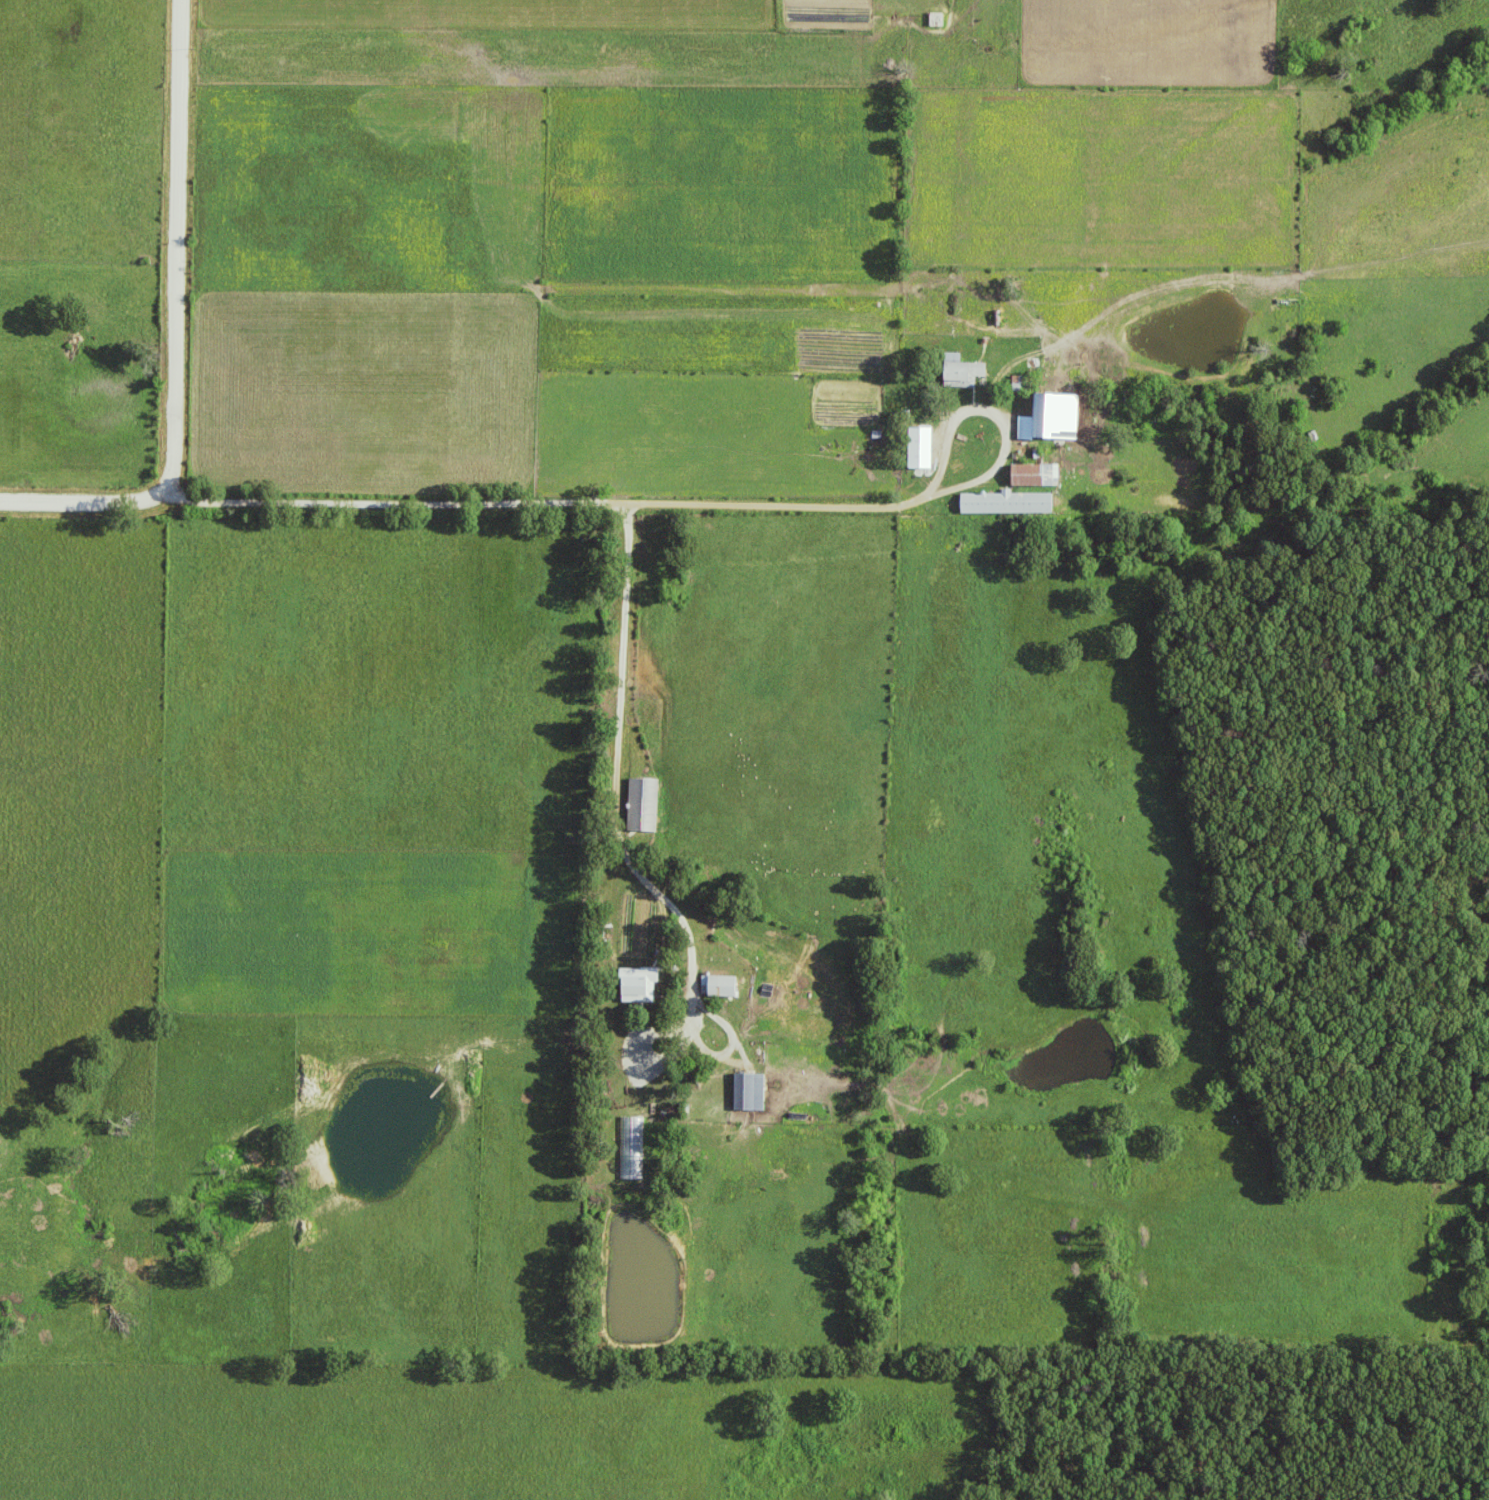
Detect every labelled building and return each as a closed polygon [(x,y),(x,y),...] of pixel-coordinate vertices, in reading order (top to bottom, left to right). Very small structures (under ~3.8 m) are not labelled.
[(978,382),(978,377),(988,378),(988,363),(962,363),(962,353),(947,353),(947,381),(978,382)] [(1036,393),(1035,417),(1020,417),(1019,438),(1080,440),(1082,395),(1036,393)] [(1060,466),(1014,465),(1013,486),(1060,487),(1060,466)] [(963,515),(1054,514),(1054,494),(1012,494),(1012,490),(1002,490),(1002,494),(962,494),(963,515)] [(658,832),(660,780),(630,779),(629,832),(658,832)] [(621,969),(621,978),(625,978),(624,1003),(655,1004),(656,983),(660,983),(660,969),(621,969)] [(702,996),(738,997),(738,978),(703,976),(702,996)] [(736,1111),(765,1112),(766,1075),(736,1075),(736,1111)]
